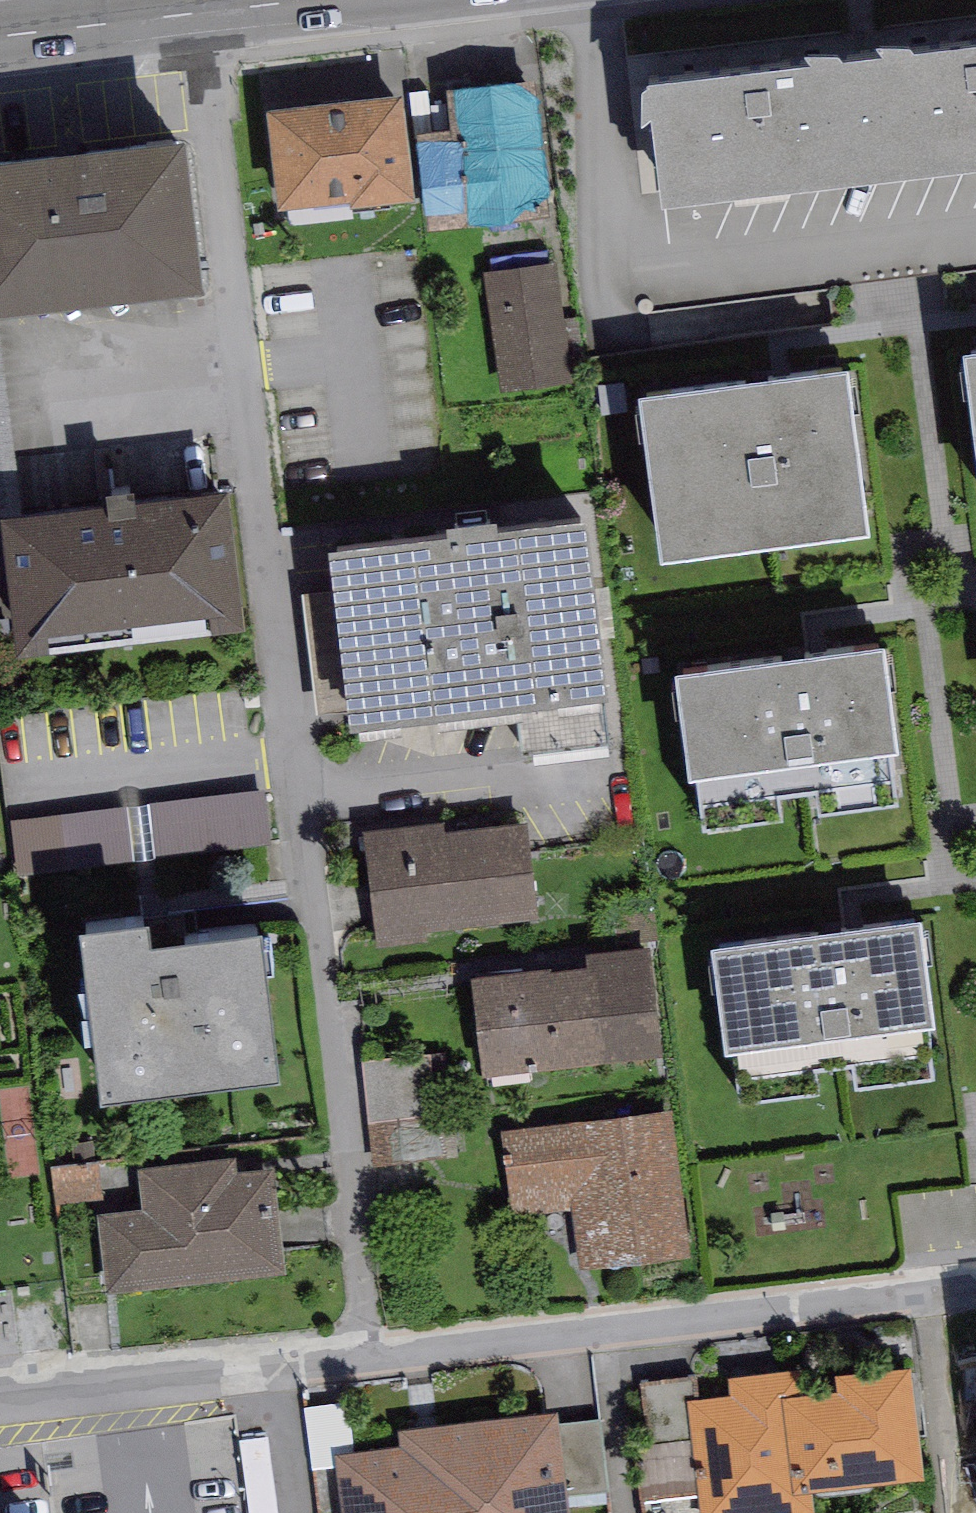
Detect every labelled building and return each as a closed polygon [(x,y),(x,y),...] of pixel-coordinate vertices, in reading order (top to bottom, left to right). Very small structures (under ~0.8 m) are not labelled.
[(862,74),(877,197),(975,186),(975,60),(862,74)] [(877,197),(862,74),(645,100),(659,222),(877,197)] [(539,92),(465,101),(479,218),(553,209),(539,92)] [(413,108),(289,119),(296,210),(421,200),(413,108)] [(0,169),(0,300),(2,314),(217,290),(201,147),(0,169)] [(553,272),(491,281),(506,389),(568,380),(553,272)] [(857,375),(665,404),(688,554),(880,525),(857,375)] [(234,495),(27,520),(41,641),(249,616),(234,495)] [(604,526),(352,555),(372,732),(625,703),(604,526)] [(892,651),(691,677),(708,807),(909,780),(892,651)] [(153,852),(281,843),(277,790),(149,798),(153,852)] [(379,857),(389,935),(539,918),(529,840),(379,857)] [(168,924),(100,934),(125,1100),(301,1074),(280,933),(171,949),(168,924)] [(935,930),(730,958),(746,1077),(952,1049),(935,930)] [(488,984),(499,1072),(665,1052),(654,964),(488,984)] [(376,1054),(383,1159),(436,1156),(429,1051),(376,1054)] [(674,1122),(520,1143),(529,1209),(587,1201),(596,1271),(692,1259),(674,1122)] [(238,1165),(152,1175),(157,1216),(112,1221),(120,1293),(299,1273),(287,1173),(239,1179),(238,1165)] [(945,1320),(958,1438),(975,1436),(975,1316),(945,1320)] [(908,1360),(830,1368),(831,1380),(799,1383),(797,1362),(730,1369),(731,1384),(699,1388),(697,1369),(633,1376),(646,1494),(700,1489),(702,1512),(711,1512),(814,1502),(811,1477),(919,1466),(908,1360)] [(347,1452),(354,1512),(567,1512),(556,1419),(422,1434),(423,1443),(347,1452)]
